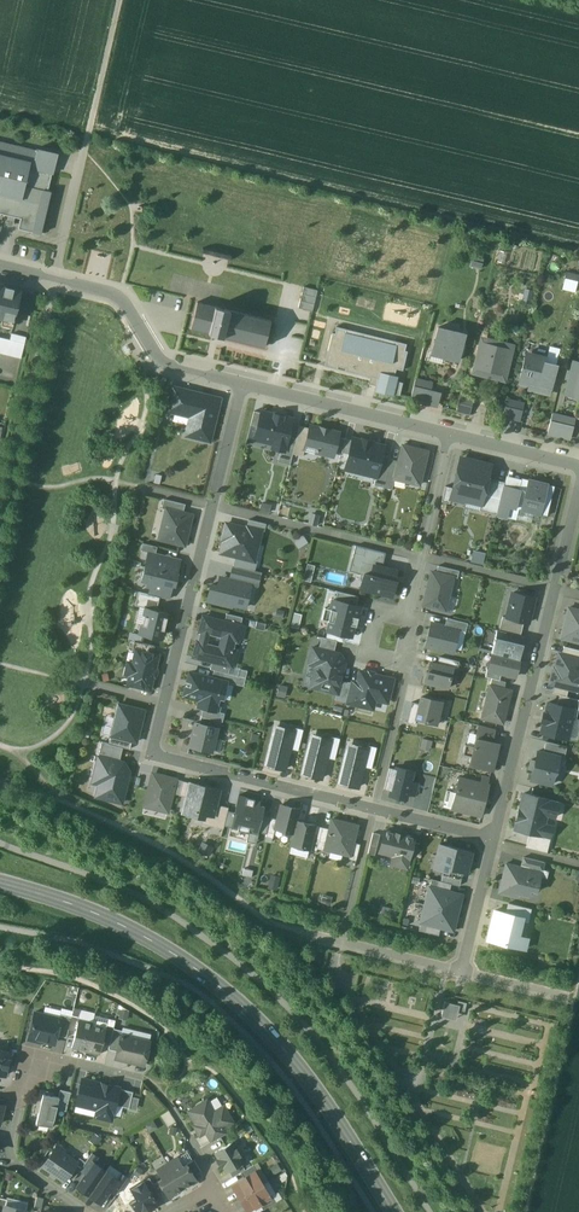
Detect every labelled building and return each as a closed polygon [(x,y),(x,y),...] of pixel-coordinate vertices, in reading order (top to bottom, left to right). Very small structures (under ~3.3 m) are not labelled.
[(0,143),(0,196),(20,201),(24,186),(47,192),(47,188),(48,188),(50,178),(51,174),(31,169),(35,151),(0,143)] [(58,154),(37,149),(35,151),(31,169),(51,174),(53,174),(58,154)] [(24,186),(20,201),(0,196),(0,214),(9,216),(8,222),(13,223),(15,217),(20,219),(18,229),(32,233),(32,232),(41,234),(51,192),(47,192),(24,186)] [(576,292),(578,279),(578,274),(565,271),(561,288),(576,292)] [(0,286),(0,319),(13,322),(21,292),(0,286)] [(304,287),(299,308),(312,312),(317,291),(304,287)] [(191,330),(264,348),(271,321),(198,302),(191,330)] [(395,395),(400,396),(403,383),(398,382),(399,377),(395,376),(396,369),(403,371),(408,352),(405,351),(407,344),(396,341),(395,346),(346,334),(348,330),(337,327),(335,334),(333,333),(324,366),(378,380),(375,392),(394,397),(395,395)] [(465,334),(438,328),(432,355),(459,361),(465,334)] [(26,338),(10,334),(9,339),(0,337),(0,355),(21,360),(26,338)] [(498,346),(481,342),(474,369),(492,373),(491,378),(505,381),(513,346),(499,342),(498,346)] [(547,358),(527,353),(520,380),(530,383),(528,389),(548,394),(550,394),(557,366),(546,363),(547,358)] [(573,361),(565,395),(578,398),(578,362),(573,361)] [(436,404),(440,388),(416,382),(412,398),(436,404)] [(221,398),(174,387),(168,412),(190,417),(187,427),(195,429),(193,438),(210,442),(221,398)] [(473,399),(461,396),(457,409),(469,412),(473,399)] [(523,405),(508,401),(504,417),(519,420),(523,405)] [(261,413),(254,411),(250,425),(257,427),(261,413)] [(280,419),(275,418),(276,417),(274,414),(261,411),(261,413),(257,427),(256,433),(263,435),(261,441),(273,444),(272,448),(281,451),(284,451),(288,437),(292,419),(283,416),(281,418),(280,419)] [(575,420),(552,415),(548,434),(571,440),(575,420)] [(339,432),(310,425),(309,428),(305,446),(306,446),(305,449),(333,456),(339,432)] [(309,428),(299,426),(296,439),(292,454),(293,454),(303,457),(305,449),(306,446),(305,446),(309,428)] [(288,437),(284,451),(281,451),(278,462),(290,465),(293,454),(292,454),(296,439),(288,437)] [(362,439),(362,441),(353,438),(352,441),(349,455),(346,464),(355,467),(354,471),(367,474),(368,470),(377,472),(378,472),(382,456),(385,446),(371,443),(372,441),(362,439)] [(352,441),(345,439),(342,453),(349,455),(352,441)] [(428,452),(402,446),(398,461),(395,475),(396,475),(395,479),(419,485),(428,452)] [(390,460),(390,458),(382,456),(378,472),(377,472),(374,485),(383,488),(390,460)] [(491,466),(461,459),(453,489),(451,497),(482,504),(488,479),(491,466)] [(390,460),(383,488),(392,490),(395,479),(396,475),(395,475),(398,461),(390,460)] [(537,482),(529,480),(522,478),(519,490),(516,501),(510,499),(508,507),(547,517),(555,486),(537,482)] [(505,483),(488,479),(482,504),(480,513),(496,517),(497,516),(504,487),(505,483)] [(451,497),(453,489),(446,487),(442,502),(450,504),(451,497)] [(519,490),(504,487),(497,516),(506,518),(508,507),(510,499),(516,501),(519,490)] [(185,504),(164,499),(162,508),(166,509),(183,513),(185,504)] [(262,504),(260,511),(269,513),(271,506),(262,504)] [(183,513),(166,509),(159,539),(185,546),(192,515),(183,513)] [(316,525),(318,516),(311,514),(309,524),(316,525)] [(250,520),(248,527),(261,530),(263,531),(265,524),(250,520)] [(247,529),(226,524),(224,535),(225,535),(221,553),(236,556),(249,560),(249,559),(254,560),(261,530),(248,527),(247,529)] [(300,546),(307,542),(304,536),(297,540),(300,546)] [(180,560),(155,554),(157,547),(150,545),(141,581),(148,583),(147,587),(151,588),(159,589),(160,583),(172,586),(175,586),(178,574),(177,574),(180,560)] [(356,546),(350,572),(364,575),(367,563),(383,567),(386,554),(356,546)] [(487,553),(474,550),(472,560),(484,563),(487,553)] [(249,560),(236,556),(233,566),(253,571),(254,571),(257,561),(254,560),(249,559),(249,560)] [(364,575),(361,589),(392,597),(396,582),(394,581),(397,571),(383,567),(367,563),(364,575)] [(253,571),(233,566),(230,579),(249,584),(253,571)] [(459,571),(438,566),(436,573),(453,577),(457,578),(459,571)] [(254,571),(253,571),(249,584),(251,584),(251,586),(257,587),(261,573),(254,571)] [(436,573),(432,572),(424,605),(445,610),(453,577),(436,573)] [(230,579),(223,578),(221,587),(211,585),(207,602),(232,607),(232,605),(245,608),(251,586),(251,584),(249,584),(230,579)] [(172,586),(160,583),(159,589),(170,592),(172,586)] [(159,589),(151,588),(149,595),(160,597),(169,600),(170,592),(159,589)] [(338,591),(335,601),(357,606),(359,596),(338,591)] [(522,592),(519,591),(516,593),(516,594),(513,593),(507,618),(524,622),(529,623),(535,598),(524,596),(524,595),(522,592)] [(149,595),(138,592),(135,606),(147,609),(147,608),(156,610),(160,597),(149,595)] [(328,621),(330,621),(328,631),(352,637),(354,626),(356,627),(361,607),(357,606),(335,601),(333,600),(328,621)] [(156,610),(147,608),(147,609),(140,635),(162,640),(168,613),(156,610)] [(569,608),(561,639),(578,643),(578,611),(569,608)] [(294,612),(291,626),(297,627),(300,614),(294,612)] [(242,618),(227,614),(225,622),(240,626),(242,618)] [(234,640),(237,641),(241,626),(240,626),(225,622),(204,617),(200,632),(202,633),(200,642),(197,641),(194,657),(213,661),(231,666),(235,651),(231,650),(234,640)] [(524,622),(507,618),(503,617),(500,631),(520,636),(524,622)] [(468,623),(447,618),(445,627),(459,630),(466,632),(468,623)] [(445,627),(432,624),(426,646),(453,653),(459,630),(445,627)] [(520,636),(500,631),(497,630),(491,654),(493,654),(519,661),(525,637),(520,636)] [(337,641),(321,637),(319,649),(334,652),(337,641)] [(155,646),(134,641),(132,650),(136,651),(137,650),(153,654),(155,646)] [(319,649),(313,647),(308,664),(316,666),(311,687),(337,694),(341,680),(345,663),(340,654),(334,652),(319,649)] [(564,647),(562,655),(578,659),(578,651),(564,647)] [(153,654),(137,650),(136,651),(133,664),(129,663),(126,674),(131,675),(128,684),(149,689),(158,655),(153,654)] [(519,661),(493,654),(489,670),(501,674),(516,677),(519,661)] [(559,654),(555,670),(557,671),(556,675),(553,674),(550,684),(555,685),(569,689),(578,691),(578,659),(562,655),(559,654)] [(437,664),(430,662),(428,672),(427,672),(425,683),(448,689),(453,669),(458,670),(460,662),(439,657),(437,664)] [(231,666),(213,661),(210,669),(229,674),(231,666)] [(489,670),(487,670),(486,677),(492,679),(500,681),(501,674),(489,670)] [(214,671),(212,679),(245,687),(247,679),(214,671)] [(393,679),(360,671),(358,683),(357,683),(353,704),(367,708),(369,702),(373,699),(387,703),(393,679)] [(212,679),(190,673),(184,695),(201,700),(199,707),(219,713),(227,683),(212,679)] [(500,681),(492,679),(490,686),(504,689),(506,682),(500,681)] [(341,680),(337,694),(335,700),(345,703),(350,683),(341,680)] [(357,683),(351,681),(350,683),(345,703),(353,704),(357,683)] [(569,689),(555,685),(553,694),(560,695),(567,697),(569,689)] [(504,689),(490,686),(482,718),(503,724),(511,691),(504,689)] [(560,695),(557,705),(574,709),(578,710),(578,707),(578,700),(567,697),(560,695)] [(442,702),(431,699),(430,699),(421,697),(419,704),(412,702),(407,723),(415,725),(416,720),(437,725),(442,702)] [(557,705),(548,703),(546,713),(543,713),(541,721),(544,722),(541,733),(568,740),(573,718),(572,718),(574,709),(557,705)] [(144,711),(118,704),(111,736),(132,741),(137,742),(144,711)] [(203,709),(201,717),(223,722),(225,714),(203,709)] [(223,722),(201,717),(199,725),(220,730),(221,730),(223,722)] [(214,753),(220,730),(199,725),(194,724),(188,747),(214,753)] [(495,729),(479,725),(476,738),(492,742),(495,729)] [(303,730),(294,727),(293,732),(294,732),(290,749),(298,751),(303,730)] [(284,734),(273,731),(265,765),(285,770),(290,749),(294,732),(293,732),(285,730),(284,734)] [(132,741),(111,736),(109,744),(123,748),(130,749),(132,741)] [(330,741),(326,758),(335,760),(340,739),(331,736),(330,741)] [(492,742),(476,738),(474,746),(465,744),(463,755),(471,757),(469,765),(492,771),(499,744),(492,742)] [(321,742),(310,740),(301,774),(321,779),(326,758),(330,741),(322,739),(321,742)] [(123,748),(109,744),(102,742),(102,743),(98,757),(119,762),(123,748)] [(567,747),(546,742),(543,753),(556,756),(556,757),(564,759),(567,747)] [(376,748),(368,745),(367,750),(363,767),(371,769),(376,748)] [(357,751),(346,749),(338,783),(358,788),(363,767),(367,750),(358,748),(357,751)] [(543,753),(538,751),(536,761),(532,760),(529,770),(533,771),(531,780),(552,785),(554,777),(557,777),(560,766),(554,764),(556,757),(556,756),(543,753)] [(119,762),(98,757),(95,772),(101,774),(96,794),(109,797),(108,800),(122,803),(129,773),(123,762),(119,762)] [(413,771),(397,767),(397,770),(392,791),(391,791),(390,796),(406,799),(413,771)] [(397,770),(389,768),(384,789),(391,791),(392,791),(397,770)] [(165,778),(152,775),(146,802),(152,804),(151,808),(168,812),(172,794),(176,780),(176,779),(165,777),(165,778)] [(490,778),(482,776),(480,783),(488,785),(490,778)] [(480,783),(459,778),(451,809),(481,817),(489,785),(480,783)] [(183,781),(176,780),(172,794),(179,795),(183,781)] [(190,783),(183,781),(179,795),(186,797),(190,783)] [(220,790),(190,783),(186,797),(185,801),(183,813),(203,818),(202,824),(223,829),(224,826),(228,811),(229,808),(216,805),(220,790)] [(550,800),(524,793),(515,830),(530,833),(541,836),(541,835),(546,815),(556,817),(559,803),(550,801),(550,800)] [(235,813),(231,828),(258,834),(258,832),(263,813),(264,807),(259,806),(260,801),(239,796),(235,813)] [(300,810),(281,805),(277,820),(275,828),(294,833),(297,821),(300,810)] [(231,828),(235,813),(228,811),(224,826),(231,828)] [(271,815),(263,813),(258,832),(267,835),(271,818),(271,815)] [(277,820),(271,818),(267,835),(266,837),(273,838),(275,828),(277,820)] [(357,826),(332,819),(329,829),(325,849),(350,856),(353,843),(357,826)] [(315,826),(297,821),(294,833),(291,845),(310,849),(311,842),(315,826)] [(322,828),(315,826),(311,842),(318,844),(322,828)] [(329,829),(322,828),(318,844),(317,849),(324,851),(325,849),(329,829)] [(414,838),(385,831),(380,852),(386,854),(389,852),(393,858),(391,864),(407,868),(410,856),(413,842),(414,838)] [(380,835),(373,833),(368,854),(375,856),(380,835)] [(541,836),(530,833),(526,848),(547,853),(551,838),(541,835),(541,836)] [(420,844),(413,842),(410,856),(416,858),(420,844)] [(198,852),(209,857),(212,848),(202,843),(198,852)] [(360,845),(353,843),(350,856),(349,859),(356,861),(360,845)] [(473,852),(440,844),(434,869),(443,872),(447,873),(448,869),(463,873),(467,874),(473,852)] [(544,862),(524,857),(521,867),(521,868),(541,873),(544,862)] [(521,867),(506,864),(499,893),(517,897),(518,894),(529,897),(530,891),(537,892),(541,873),(521,868),(521,867)] [(250,882),(251,869),(242,868),(241,881),(250,882)] [(460,887),(462,876),(463,873),(448,869),(447,873),(443,872),(441,882),(451,884),(460,887)] [(270,876),(269,888),(277,889),(279,878),(270,876)] [(432,880),(430,887),(449,892),(451,884),(441,882),(432,880)] [(430,887),(425,905),(458,913),(462,895),(449,892),(430,887)] [(323,896),(322,902),(330,904),(332,898),(323,896)] [(530,908),(509,903),(506,914),(523,918),(522,919),(527,920),(530,908)] [(425,905),(421,923),(441,928),(453,931),(458,913),(425,905)] [(383,907),(381,914),(394,917),(396,910),(383,907)] [(506,914),(495,911),(487,940),(525,949),(528,938),(518,935),(522,919),(523,918),(506,914)] [(441,928),(421,923),(419,931),(439,936),(441,928)] [(458,1005),(444,1002),(441,1016),(456,1020),(458,1010),(457,1010),(458,1005)] [(457,1010),(458,1010),(464,1011),(466,1003),(459,1002),(458,1005),(457,1010)] [(81,1010),(74,1008),(71,1017),(69,1029),(76,1031),(78,1019),(81,1010)] [(95,1013),(81,1009),(81,1010),(78,1019),(93,1022),(95,1013)] [(46,1017),(44,1014),(36,1012),(29,1038),(54,1043),(56,1035),(60,1020),(59,1020),(46,1017)] [(71,1017),(60,1014),(59,1020),(60,1020),(56,1035),(67,1038),(69,1029),(71,1017)] [(93,1022),(78,1019),(76,1031),(72,1048),(86,1051),(92,1025),(93,1022)] [(106,1028),(92,1025),(86,1051),(100,1054),(103,1041),(106,1028)] [(114,1028),(107,1026),(106,1028),(103,1041),(110,1043),(114,1028)] [(123,1031),(114,1028),(110,1043),(108,1049),(117,1051),(121,1035),(122,1035),(123,1031)] [(122,1035),(121,1035),(117,1051),(116,1058),(144,1065),(149,1041),(122,1035)] [(0,1050),(0,1075),(5,1076),(11,1053),(0,1050)] [(120,1088),(83,1079),(76,1105),(97,1110),(96,1117),(112,1121),(115,1105),(119,1089),(120,1088)] [(54,1093),(40,1089),(35,1113),(38,1114),(43,1094),(53,1096),(54,1093)] [(133,1092),(119,1089),(115,1105),(129,1108),(133,1092)] [(71,1092),(60,1090),(59,1097),(59,1098),(57,1109),(66,1111),(71,1092)] [(53,1096),(43,1094),(38,1114),(36,1123),(52,1127),(57,1109),(59,1098),(59,1097),(53,1096)] [(215,1113),(207,1100),(189,1111),(196,1124),(202,1134),(206,1132),(218,1125),(220,1128),(223,1126),(223,1127),(232,1122),(223,1108),(215,1113)] [(218,1125),(206,1132),(212,1142),(227,1133),(223,1127),(223,1126),(220,1128),(218,1125)] [(239,1151),(233,1142),(215,1153),(219,1159),(217,1160),(222,1167),(223,1166),(227,1172),(229,1171),(241,1164),(245,1161),(244,1159),(245,1158),(240,1150),(239,1151)] [(77,1162),(64,1153),(65,1150),(58,1145),(54,1151),(43,1167),(64,1181),(67,1176),(77,1162)] [(86,1162),(80,1171),(86,1175),(94,1163),(99,1158),(92,1153),(86,1162)] [(77,1162),(67,1176),(73,1180),(80,1171),(86,1162),(80,1158),(77,1162)] [(186,1164),(183,1167),(177,1158),(168,1164),(183,1189),(196,1181),(193,1176),(186,1164)] [(194,1160),(186,1164),(193,1176),(201,1171),(194,1160)] [(86,1175),(77,1187),(89,1195),(106,1171),(94,1163),(86,1175)] [(183,1189),(168,1164),(158,1170),(163,1179),(159,1181),(167,1193),(169,1197),(183,1189)] [(241,1164),(229,1171),(232,1178),(241,1173),(245,1170),(241,1164)] [(245,1170),(241,1173),(244,1179),(255,1172),(255,1173),(257,1171),(253,1165),(245,1170)] [(106,1171),(89,1195),(101,1203),(110,1191),(118,1180),(117,1179),(106,1171)] [(244,1179),(233,1186),(240,1198),(262,1185),(255,1173),(255,1172),(244,1179)] [(121,1173),(117,1179),(118,1180),(110,1191),(116,1195),(128,1178),(121,1173)] [(153,1185),(149,1178),(143,1182),(154,1200),(161,1197),(153,1185)] [(159,1181),(153,1185),(161,1197),(167,1193),(159,1181)] [(143,1182),(132,1189),(138,1199),(132,1202),(138,1211),(145,1211),(153,1207),(157,1205),(154,1200),(143,1182)] [(262,1185),(240,1198),(248,1210),(259,1204),(270,1197),(269,1197),(262,1185)] [(270,1197),(259,1204),(263,1210),(276,1202),(272,1195),(269,1197),(270,1197)] [(33,1211),(41,1211),(44,1199),(37,1197),(33,1211)]
